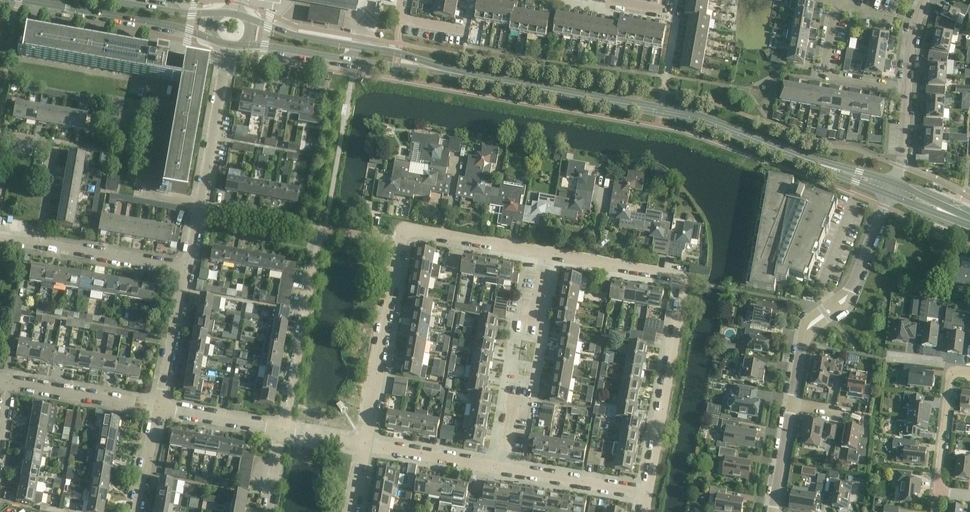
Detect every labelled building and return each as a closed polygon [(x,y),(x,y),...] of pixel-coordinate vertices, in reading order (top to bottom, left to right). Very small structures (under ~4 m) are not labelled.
[(436,6),(457,10),(457,8),(458,3),(465,5),(466,1),(461,0),(458,0),(458,1),(452,0),(437,0),(436,6)] [(485,23),(488,2),(487,2),(482,1),(482,0),(478,0),(478,1),(479,1),(475,21),(485,23)] [(487,2),(488,2),(485,23),(493,24),(497,4),(496,4),(490,3),(491,0),(487,0),(487,2)] [(496,4),(497,4),(493,24),(502,26),(506,5),(504,5),(499,4),(500,0),(496,0),(496,4)] [(504,5),(506,5),(502,26),(511,28),(514,12),(515,7),(513,7),(508,6),(509,0),(505,0),(504,5)] [(709,2),(699,0),(688,0),(687,5),(680,4),(679,7),(686,9),(687,7),(708,11),(709,2)] [(796,12),(820,16),(821,11),(814,10),(815,4),(799,1),(799,0),(792,0),(790,11),(796,12)] [(939,16),(936,24),(954,29),(959,18),(960,15),(960,14),(963,15),(966,16),(966,15),(967,15),(967,14),(968,11),(969,10),(969,8),(955,3),(952,10),(945,7),(941,17),(939,16)] [(464,10),(457,8),(457,10),(436,6),(434,16),(455,19),(456,12),(464,13),(464,10)] [(532,15),(530,15),(525,14),(526,7),(523,6),(521,13),(523,13),(519,34),(528,36),(532,15)] [(339,12),(309,7),(308,13),(307,22),(337,27),(338,18),(339,12)] [(528,36),(537,37),(541,17),(539,16),(534,15),(535,8),(531,7),(530,15),(532,15),(528,36)] [(687,7),(686,9),(686,14),(678,12),(678,16),(685,18),(686,16),(690,17),(706,19),(708,11),(687,7)] [(567,17),(565,17),(560,16),(561,9),(558,8),(556,16),(557,16),(554,36),(563,38),(567,17)] [(541,17),(537,37),(546,39),(550,18),(543,17),(544,10),(540,9),(539,16),(541,17)] [(566,9),(565,17),(567,17),(563,38),(572,39),(576,19),(574,18),(569,17),(570,10),(566,9)] [(575,11),(574,18),(576,19),(572,39),(581,41),(584,20),(583,20),(578,19),(579,12),(575,11)] [(510,32),(519,34),(523,13),(521,13),(514,12),(511,28),(510,32)] [(796,12),(794,22),(811,25),(812,20),(819,21),(820,16),(796,12)] [(584,13),(583,20),(584,20),(581,41),(590,42),(593,22),(592,21),(587,21),(588,13),(584,13)] [(593,14),(592,21),(593,22),(590,42),(599,44),(602,23),(600,23),(595,22),(597,15),(593,14)] [(623,22),(624,15),(621,14),(619,22),(621,22),(620,26),(617,42),(618,42),(626,43),(630,23),(628,23),(623,22)] [(602,16),(600,23),(602,23),(599,44),(608,46),(611,25),(609,25),(604,24),(606,16),(602,16)] [(626,43),(635,45),(639,25),(637,24),(632,23),(633,16),(630,16),(628,23),(630,23),(626,43)] [(611,17),(609,25),(611,25),(608,46),(617,47),(618,42),(617,42),(620,26),(613,25),(614,18),(611,17)] [(638,17),(637,24),(639,25),(635,45),(644,47),(648,26),(646,26),(641,25),(642,18),(638,17)] [(711,20),(706,19),(690,17),(689,24),(682,22),(681,26),(688,27),(689,26),(709,29),(711,20)] [(647,19),(646,26),(648,26),(644,47),(653,48),(657,28),(655,27),(650,27),(651,19),(647,19)] [(656,20),(655,27),(657,28),(653,48),(662,50),(666,29),(659,28),(660,21),(656,20)] [(811,25),(794,22),(791,21),(789,31),(793,32),(816,36),(817,31),(810,30),(811,25)] [(955,29),(936,24),(934,31),(936,32),(934,41),(951,45),(955,29)] [(708,38),(709,29),(689,26),(688,27),(687,33),(680,31),(679,35),(687,36),(687,35),(708,38)] [(168,56),(156,54),(156,57),(26,35),(26,32),(26,31),(21,57),(22,57),(22,54),(183,82),(164,190),(161,190),(161,191),(186,195),(187,194),(184,194),(206,64),(209,64),(209,63),(184,59),(183,64),(167,61),(168,56)] [(789,31),(787,41),(791,42),(808,45),(809,40),(815,41),(816,36),(793,32),(789,31)] [(871,43),(894,47),(895,42),(889,41),(890,35),(873,32),(871,43)] [(706,47),(708,38),(687,35),(687,36),(686,41),(679,40),(678,44),(685,45),(685,43),(706,47)] [(928,58),(948,61),(951,45),(934,41),(932,51),(930,50),(928,58)] [(789,52),(813,56),(814,51),(807,50),(808,45),(791,42),(789,52)] [(705,56),(706,47),(685,43),(685,45),(684,50),(677,49),(676,53),(684,54),(684,52),(705,56)] [(871,43),(869,53),(886,56),(887,51),(894,52),(894,47),(871,43)] [(703,65),(705,56),(684,52),(684,54),(683,59),(675,58),(675,62),(682,63),(682,61),(703,65)] [(813,56),(789,52),(787,62),(804,65),(805,60),(812,61),(813,56)] [(867,63),(891,67),(892,62),(885,61),(886,56),(869,53),(867,63)] [(929,76),(946,77),(948,61),(928,58),(928,66),(930,66),(929,76)] [(701,74),(703,65),(682,61),(682,63),(681,68),(674,67),(673,70),(681,72),(681,71),(701,74)] [(863,62),(861,73),(866,73),(882,76),(883,71),(890,72),(891,67),(867,63),(863,62)] [(926,92),(945,93),(946,77),(929,76),(929,85),(927,85),(926,92)] [(791,103),(795,80),(790,79),(789,86),(783,85),(780,101),(791,103)] [(800,81),(795,80),(791,103),(801,105),(804,88),(799,87),(800,81)] [(801,105),(811,107),(815,83),(810,82),(809,89),(804,88),(801,105)] [(811,107),(811,110),(820,112),(824,92),(819,91),(820,84),(815,83),(811,107)] [(821,112),(820,115),(830,117),(831,110),(835,87),(830,86),(829,93),(824,92),(820,112),(821,112)] [(840,88),(835,87),(831,110),(841,112),(844,95),(839,94),(840,88)] [(841,112),(851,114),(855,90),(850,89),(849,96),(844,95),(841,112)] [(855,90),(851,114),(861,116),(864,99),(860,98),(861,91),(855,90)] [(240,105),(239,111),(251,113),(252,107),(255,94),(242,92),(240,105)] [(927,108),(944,109),(945,93),(926,92),(926,98),(928,99),(927,108)] [(871,118),(871,117),(875,94),(870,93),(869,100),(864,99),(861,116),(860,121),(870,122),(871,118)] [(252,107),(264,109),(267,96),(255,94),(252,107)] [(871,117),(871,118),(882,119),(885,102),(879,102),(880,95),(875,94),(871,117)] [(264,109),(263,118),(274,120),(276,111),(278,98),(267,96),(264,109)] [(288,113),(290,100),(278,98),(276,111),(288,113)] [(299,115),(302,102),(290,100),(288,113),(299,115)] [(302,102),(299,115),(312,118),(310,124),(318,125),(322,107),(314,106),(314,104),(302,102)] [(13,119),(25,121),(28,105),(15,103),(13,119)] [(39,107),(28,105),(25,121),(37,123),(39,107)] [(51,110),(39,107),(37,123),(48,125),(51,110)] [(924,124),(943,126),(944,109),(927,108),(927,118),(924,118),(924,124)] [(63,112),(51,110),(48,125),(60,128),(63,112)] [(75,114),(63,112),(60,128),(72,130),(75,114)] [(75,114),(72,130),(84,132),(87,116),(75,114)] [(925,141),(942,142),(943,126),(924,124),(924,131),(926,131),(925,141)] [(234,140),(250,142),(251,136),(235,133),(234,140)] [(413,136),(409,136),(409,143),(412,144),(422,145),(421,153),(423,154),(421,164),(448,169),(450,153),(443,152),(443,148),(439,147),(440,139),(413,135),(413,136)] [(922,150),(922,157),(929,157),(929,165),(945,166),(945,158),(946,157),(946,156),(947,156),(947,155),(947,154),(946,154),(946,153),(945,153),(945,152),(942,152),(942,142),(925,141),(925,150),(922,150)] [(232,150),(248,153),(249,146),(233,144),(232,150)] [(469,157),(467,172),(483,175),(490,177),(492,165),(497,166),(499,150),(483,147),(482,154),(477,153),(477,158),(469,157)] [(69,154),(67,165),(81,168),(83,168),(85,156),(83,156),(69,153),(69,154)] [(409,174),(411,163),(395,161),(391,184),(380,182),(377,198),(393,201),(395,194),(399,194),(400,190),(415,192),(416,184),(408,183),(410,174),(409,174)] [(579,181),(577,192),(593,195),(596,179),(589,178),(589,173),(585,172),(586,165),(570,162),(567,178),(579,181)] [(416,184),(415,192),(414,196),(430,199),(432,188),(437,189),(437,184),(445,185),(448,169),(421,164),(421,165),(411,163),(409,174),(410,174),(408,183),(416,184)] [(67,165),(65,177),(79,180),(81,180),(83,168),(81,168),(67,165)] [(227,178),(225,192),(237,194),(239,180),(240,181),(241,173),(229,171),(228,178),(227,178)] [(463,192),(463,193),(475,195),(473,203),(490,206),(491,197),(499,199),(500,190),(486,188),(487,183),(482,182),(483,175),(467,172),(464,189),(463,192)] [(615,182),(612,198),(628,201),(631,189),(642,191),(645,175),(629,172),(627,180),(623,179),(622,183),(615,182)] [(65,178),(63,189),(77,191),(79,192),(81,180),(79,180),(65,177),(65,178)] [(119,179),(108,177),(106,190),(117,192),(119,179)] [(752,279),(748,279),(747,287),(775,292),(776,282),(787,284),(790,276),(804,281),(807,275),(810,276),(816,262),(812,261),(817,249),(820,251),(826,236),(822,235),(827,224),(830,225),(836,210),(832,209),(835,203),(815,195),(813,199),(805,196),(806,195),(801,193),(801,194),(792,191),(794,182),(766,177),(765,185),(768,186),(766,198),(763,197),(760,212),(763,213),(761,225),(758,224),(755,240),(759,240),(757,252),(753,251),(750,267),(754,267),(752,279)] [(240,181),(239,180),(237,194),(249,196),(252,183),(240,181)] [(252,183),(249,196),(261,198),(263,185),(264,181),(258,180),(257,184),(252,183)] [(263,185),(261,198),(273,200),(275,187),(269,186),(269,182),(264,181),(263,185)] [(501,225),(512,227),(512,222),(523,224),(526,207),(523,207),(526,187),(501,183),(500,190),(499,199),(491,197),(490,206),(505,208),(504,213),(501,225)] [(287,189),(285,202),(297,204),(298,198),(304,199),(306,187),(300,186),(299,191),(287,189)] [(273,200),(285,202),(287,189),(275,187),(273,200)] [(63,189),(61,201),(75,203),(77,204),(79,192),(77,191),(63,189)] [(556,200),(554,209),(562,210),(561,218),(577,221),(578,213),(582,214),(583,210),(590,211),(593,195),(577,192),(575,203),(556,200)] [(526,207),(523,224),(539,226),(540,219),(545,220),(546,215),(561,218),(562,210),(554,209),(556,198),(540,195),(538,204),(533,203),(532,208),(526,207)] [(619,228),(635,231),(637,223),(645,224),(646,216),(627,213),(628,201),(612,198),(609,214),(617,216),(616,220),(620,221),(619,228)] [(61,201),(59,213),(73,215),(75,216),(77,204),(75,203),(61,201)] [(637,223),(635,231),(650,234),(650,238),(654,239),(653,246),(654,247),(653,254),(668,256),(671,233),(669,232),(671,224),(661,223),(663,214),(647,211),(646,216),(645,224),(637,223)] [(59,213),(57,225),(70,227),(73,228),(75,216),(73,215),(59,213)] [(110,234),(113,218),(101,216),(98,232),(110,234)] [(125,220),(113,218),(110,234),(122,236),(125,220)] [(137,223),(125,220),(122,236),(134,238),(137,223)] [(149,225),(137,223),(134,238),(146,241),(149,225)] [(671,233),(668,256),(682,259),(683,252),(685,252),(686,245),(691,245),(691,241),(699,242),(702,226),(685,223),(683,235),(671,233)] [(160,227),(149,225),(146,241),(158,243),(160,227)] [(160,227),(158,243),(170,245),(170,243),(177,244),(180,230),(173,229),(160,227)] [(894,255),(896,244),(896,242),(887,241),(884,253),(894,255)] [(936,246),(935,247),(936,247),(947,251),(949,245),(938,241),(936,246)] [(222,264),(225,251),(213,249),(210,262),(222,264)] [(418,250),(416,263),(433,266),(435,253),(418,250)] [(225,251),(222,264),(235,266),(237,253),(225,251)] [(237,253),(235,266),(246,268),(249,255),(237,253)] [(249,255),(246,268),(258,270),(260,257),(249,255)] [(455,256),(453,269),(459,270),(461,258),(455,256)] [(260,257),(258,270),(270,272),(272,259),(260,257)] [(462,275),(474,277),(477,260),(465,258),(462,275)] [(272,259),(270,272),(282,274),(283,269),(284,261),(272,259)] [(486,279),(489,262),(477,260),(474,277),(486,279)] [(952,269),(957,270),(954,285),(956,285),(969,288),(969,272),(959,270),(960,262),(953,261),(952,269)] [(486,279),(486,284),(498,287),(499,282),(502,265),(489,262),(486,279)] [(441,267),(433,266),(416,263),(414,275),(431,278),(439,279),(441,267)] [(499,282),(498,287),(503,287),(504,283),(518,285),(520,274),(514,273),(515,267),(502,265),(499,282)] [(29,281),(41,283),(44,268),(32,266),(29,281)] [(41,283),(40,288),(53,291),(54,286),(56,270),(44,268),(41,283)] [(282,274),(281,275),(294,277),(295,271),(283,269),(282,274)] [(66,288),(69,272),(56,270),(54,286),(66,288)] [(565,276),(563,288),(580,291),(582,279),(583,273),(573,271),(572,277),(567,276),(565,276)] [(79,290),(81,275),(69,272),(66,288),(79,290)] [(91,292),(93,277),(81,275),(79,290),(91,292)] [(280,281),(293,283),(294,277),(281,275),(280,281)] [(412,287),(429,290),(431,278),(414,275),(412,287)] [(103,294),(106,279),(93,277),(91,292),(103,294)] [(115,296),(118,281),(106,279),(103,294),(115,296)] [(128,299),(131,283),(118,281),(115,296),(128,299)] [(602,295),(604,282),(598,281),(596,294),(602,295)] [(610,283),(604,282),(602,295),(608,296),(610,283)] [(140,301),(143,285),(131,283),(128,299),(140,301)] [(611,301),(623,303),(626,286),(614,284),(611,301)] [(143,285),(140,301),(153,303),(155,288),(143,285)] [(221,295),(222,289),(206,286),(205,292),(221,295)] [(623,303),(636,305),(639,288),(626,286),(623,303)] [(279,287),(278,293),(291,295),(292,289),(279,287)] [(409,301),(416,302),(417,302),(417,301),(427,303),(429,290),(412,287),(409,301)] [(580,291),(563,288),(561,300),(578,303),(580,291)] [(648,307),(651,290),(639,288),(636,305),(648,307)] [(664,293),(651,290),(648,307),(661,309),(666,310),(668,301),(662,300),(664,293)] [(290,301),(291,295),(278,293),(277,299),(290,301)] [(200,296),(198,308),(211,310),(219,312),(221,300),(200,296)] [(16,298),(14,310),(21,311),(23,299),(16,298)] [(578,303),(561,300),(559,313),(576,316),(578,303)] [(416,302),(414,313),(432,316),(434,304),(427,303),(417,301),(417,302),(416,302)] [(751,301),(749,314),(754,314),(752,324),(762,325),(761,327),(770,328),(771,321),(776,321),(775,321),(775,316),(779,316),(781,306),(751,301)] [(196,319),(209,322),(211,310),(198,308),(196,319)] [(270,308),(268,320),(274,321),(287,324),(289,312),(276,309),(270,308)] [(19,324),(21,311),(14,310),(12,323),(19,324)] [(506,318),(507,312),(494,310),(493,316),(506,318)] [(414,313),(412,326),(429,329),(432,316),(414,313)] [(573,328),(576,316),(559,313),(556,326),(563,327),(564,326),(573,328)] [(476,317),(474,330),(478,330),(496,333),(498,321),(476,317)] [(196,319),(194,331),(207,334),(212,334),(214,323),(209,322),(196,319)] [(646,319),(645,324),(664,328),(665,323),(646,319)] [(272,333),(285,335),(287,324),(274,321),(272,333)] [(926,321),(919,321),(917,336),(923,337),(922,346),(936,347),(938,327),(926,326),(926,321)] [(136,324),(135,329),(147,332),(149,325),(136,322),(136,324)] [(910,325),(910,324),(895,322),(892,342),(907,344),(908,341),(906,340),(908,338),(915,339),(917,326),(910,325)] [(645,324),(644,330),(657,333),(663,334),(664,328),(645,324)] [(952,325),(945,324),(943,340),(949,341),(948,353),(962,354),(964,335),(951,333),(952,325)] [(412,326),(410,338),(427,341),(429,329),(412,326)] [(580,330),(573,328),(564,326),(563,327),(561,339),(578,342),(580,330)] [(476,342),(494,345),(496,333),(478,330),(476,342)] [(758,338),(759,332),(746,330),(745,336),(750,337),(748,351),(768,355),(771,340),(758,338)] [(192,343),(205,345),(207,334),(194,331),(192,343)] [(266,332),(264,344),(270,345),(283,347),(285,335),(272,333),(266,332)] [(146,336),(134,333),(132,340),(145,342),(146,336)] [(656,338),(643,336),(642,342),(655,344),(656,338)] [(31,346),(32,341),(31,341),(32,341),(19,338),(16,358),(28,360),(31,346)] [(410,338),(408,350),(425,353),(427,341),(410,338)] [(578,342),(561,339),(559,351),(576,354),(578,342)] [(474,355),(492,358),(494,345),(476,342),(474,355)] [(192,343),(189,354),(203,357),(203,356),(207,357),(208,357),(210,346),(205,346),(205,345),(192,343)] [(628,356),(645,359),(647,346),(630,343),(628,356)] [(264,344),(262,355),(268,356),(281,359),(283,347),(270,345),(264,344)] [(31,346),(28,360),(41,363),(44,348),(31,346)] [(68,352),(65,367),(78,369),(80,354),(81,348),(76,347),(75,353),(68,352)] [(41,363),(53,365),(56,350),(44,348),(41,363)] [(53,365),(65,367),(68,352),(56,350),(53,365)] [(425,353),(408,350),(406,363),(423,366),(425,353)] [(576,354),(559,351),(557,364),(574,367),(576,354)] [(78,369),(90,371),(92,356),(80,354),(78,369)] [(187,366),(201,369),(203,357),(189,354),(187,366)] [(469,354),(467,366),(472,367),(490,370),(492,358),(474,355),(469,354)] [(90,371),(102,373),(105,358),(92,356),(90,371)] [(266,368),(279,370),(281,359),(268,356),(266,368)] [(645,359),(628,356),(626,369),(643,372),(645,359)] [(761,359),(745,357),(743,369),(741,369),(740,371),(739,373),(739,375),(740,377),(741,379),(764,383),(765,373),(760,365),(761,359)] [(102,373),(114,375),(117,361),(105,358),(102,373)] [(831,362),(831,361),(815,358),(811,385),(827,387),(829,375),(841,377),(843,365),(831,362)] [(114,375),(126,377),(129,363),(117,361),(114,375)] [(141,365),(129,363),(126,377),(139,380),(141,365)] [(406,363),(403,376),(421,379),(426,380),(428,367),(423,366),(406,363)] [(574,367),(557,364),(555,376),(572,379),(574,367)] [(201,369),(187,366),(185,378),(199,380),(201,369)] [(921,368),(906,366),(905,378),(911,378),(910,387),(931,390),(932,387),(933,387),(934,385),(935,381),(934,379),(933,378),(933,376),(921,374),(921,368)] [(259,367),(257,379),(264,380),(277,382),(279,370),(266,368),(259,367)] [(470,379),(487,383),(490,370),(472,367),(470,379)] [(641,384),(643,372),(626,369),(623,381),(641,384)] [(851,374),(847,397),(854,398),(855,396),(864,398),(870,399),(870,387),(866,386),(868,374),(858,373),(858,375),(851,374)] [(572,379),(555,376),(553,388),(570,392),(572,379)] [(185,378),(183,390),(185,391),(185,392),(184,397),(184,399),(183,400),(199,403),(199,402),(201,393),(203,381),(199,380),(185,378)] [(257,379),(255,390),(256,391),(262,392),(275,394),(277,382),(264,380),(257,379)] [(475,393),(485,395),(487,383),(470,379),(467,393),(475,395),(475,393)] [(638,396),(641,384),(623,381),(621,393),(638,396)] [(226,398),(228,385),(222,384),(220,396),(226,398)] [(238,387),(232,386),(230,398),(236,399),(238,387)] [(757,390),(736,387),(735,397),(734,396),(733,401),(731,401),(729,402),(728,406),(730,408),(732,408),(731,413),(739,415),(747,417),(747,416),(757,418),(760,401),(752,400),(752,396),(756,397),(757,390)] [(570,392),(553,388),(550,402),(567,405),(570,392)] [(406,391),(394,389),(393,396),(405,398),(406,391)] [(255,396),(254,403),(260,404),(273,406),(275,394),(262,392),(256,391),(255,390),(254,396),(255,396)] [(963,392),(961,408),(969,410),(969,393),(963,392)] [(475,393),(475,395),(473,406),(490,409),(492,396),(485,395),(475,393)] [(621,393),(619,406),(636,409),(638,396),(621,393)] [(909,417),(929,420),(930,408),(918,406),(919,398),(904,397),(903,409),(910,410),(909,417)] [(31,413),(29,418),(32,418),(48,421),(50,409),(51,409),(32,406),(34,406),(32,414),(31,413)] [(473,406),(471,419),(488,422),(490,409),(473,406)] [(619,406),(617,418),(624,420),(624,419),(634,421),(636,409),(619,406)] [(96,411),(95,417),(102,418),(103,418),(101,430),(117,433),(119,421),(120,422),(121,421),(117,420),(118,414),(104,412),(96,411)] [(425,437),(428,420),(428,419),(429,413),(416,411),(415,417),(412,434),(425,437)] [(66,412),(64,424),(71,425),(73,413),(66,412)] [(399,432),(402,415),(385,412),(383,423),(388,423),(387,430),(399,432)] [(77,413),(75,425),(82,427),(84,415),(77,413)] [(415,417),(402,415),(399,432),(412,434),(415,417)] [(553,417),(541,415),(539,421),(546,422),(545,427),(551,429),(553,417)] [(928,431),(929,420),(909,417),(908,425),(901,424),(900,436),(914,438),(915,430),(928,431)] [(32,418),(29,418),(30,422),(31,422),(30,430),(46,433),(47,427),(53,428),(54,422),(48,421),(32,418)] [(617,419),(616,424),(623,425),(622,431),(639,434),(641,422),(634,421),(624,419),(624,420),(617,418),(617,419)] [(469,431),(486,434),(488,422),(471,419),(469,431)] [(823,422),(807,419),(807,420),(805,420),(804,429),(805,429),(803,445),(818,448),(821,432),(827,433),(826,439),(834,441),(836,428),(828,426),(828,427),(822,426),(823,422)] [(437,439),(440,422),(428,420),(425,437),(437,439)] [(722,427),(721,432),(726,433),(724,443),(754,448),(757,433),(738,429),(739,423),(723,421),(722,427)] [(845,426),(841,448),(849,449),(847,461),(858,463),(859,456),(866,457),(866,443),(861,442),(862,436),(860,436),(861,429),(852,427),(851,426),(849,426),(848,427),(845,426)] [(441,439),(447,440),(449,428),(443,427),(441,439)] [(455,429),(449,428),(447,440),(453,441),(455,429)] [(27,437),(25,441),(27,442),(44,445),(46,433),(30,430),(28,437),(27,437)] [(101,430),(99,442),(115,445),(117,433),(101,430)] [(465,430),(464,435),(468,436),(466,443),(465,450),(476,452),(477,446),(483,447),(486,434),(469,431),(465,430)] [(637,447),(639,434),(622,431),(619,444),(637,447)] [(169,446),(181,448),(184,435),(172,433),(169,446)] [(195,437),(184,435),(181,448),(193,450),(195,437)] [(197,437),(195,437),(193,450),(205,453),(207,439),(202,438),(202,437),(197,436),(197,437)] [(562,443),(559,460),(571,462),(574,445),(576,437),(570,436),(570,439),(563,438),(562,443)] [(546,458),(549,441),(531,437),(530,448),(535,449),(534,456),(546,458)] [(217,455),(219,441),(207,439),(205,453),(217,455)] [(894,440),(893,448),(898,449),(897,462),(903,463),(925,465),(927,450),(915,449),(916,442),(902,441),(894,440)] [(27,442),(25,441),(25,446),(27,446),(25,454),(42,457),(44,445),(27,442)] [(231,443),(219,441),(217,455),(229,457),(231,443)] [(549,441),(546,458),(559,460),(562,443),(549,441)] [(97,454),(113,457),(115,445),(99,442),(97,454)] [(241,459),(242,453),(243,446),(231,443),(229,457),(241,459),(241,458),(241,459)] [(615,444),(612,456),(617,457),(617,456),(635,459),(637,447),(619,444),(619,445),(615,444)] [(574,445),(571,462),(584,464),(587,447),(574,445)] [(737,451),(720,449),(719,458),(726,459),(723,476),(749,480),(751,463),(735,460),(737,451)] [(587,465),(593,466),(596,453),(590,452),(587,465)] [(21,453),(20,461),(22,462),(22,464),(21,466),(23,466),(39,469),(42,457),(25,454),(21,453)] [(92,453),(90,465),(95,466),(111,469),(113,457),(97,454),(92,453)] [(596,453),(593,466),(599,467),(602,454),(596,453)] [(635,459),(617,456),(617,457),(615,470),(632,473),(635,459)] [(958,457),(955,478),(969,480),(969,459),(958,457)] [(240,464),(239,470),(251,472),(252,466),(240,464)] [(409,464),(407,475),(409,476),(415,477),(417,466),(409,464)] [(19,469),(17,477),(21,477),(37,480),(39,469),(23,466),(21,466),(20,469),(19,469)] [(93,478),(109,481),(111,469),(95,466),(93,478)] [(179,478),(180,472),(165,470),(164,476),(179,478)] [(239,470),(238,476),(250,478),(251,472),(239,470)] [(377,483),(394,486),(395,486),(398,486),(400,475),(396,475),(397,473),(380,470),(377,483)] [(911,480),(911,474),(897,472),(896,483),(901,483),(900,494),(902,494),(901,503),(917,505),(918,490),(920,490),(921,481),(911,480)] [(238,476),(237,482),(249,484),(250,478),(238,476)] [(413,489),(415,477),(409,476),(407,488),(413,489)] [(17,477),(16,485),(19,485),(16,489),(19,490),(35,493),(37,480),(21,477),(17,477)] [(416,495),(428,497),(431,480),(419,477),(416,495)] [(90,490),(107,493),(109,481),(93,478),(90,490)] [(159,479),(157,491),(176,494),(178,482),(173,481),(159,479)] [(428,497),(441,499),(443,482),(431,480),(428,497)] [(831,480),(829,493),(834,494),(832,507),(839,508),(840,510),(843,509),(849,506),(851,506),(849,503),(852,489),(844,488),(845,483),(831,480)] [(249,484),(237,482),(236,488),(248,491),(249,484)] [(439,505),(452,507),(456,484),(443,482),(441,499),(439,505)] [(474,511),(478,511),(478,510),(483,511),(484,508),(496,510),(500,487),(495,486),(496,484),(487,482),(485,494),(479,493),(477,505),(474,505),(474,509),(474,511)] [(394,486),(377,483),(375,496),(392,498),(394,486)] [(456,484),(452,507),(465,509),(466,503),(471,504),(473,492),(468,491),(469,486),(456,484)] [(793,491),(790,508),(813,511),(815,501),(823,502),(826,486),(817,485),(815,495),(793,491)] [(495,511),(508,511),(512,489),(500,487),(496,510),(495,511)] [(711,488),(710,495),(714,496),(713,503),(717,504),(715,511),(741,511),(743,500),(726,497),(727,490),(711,488)] [(16,502),(15,502),(37,506),(41,504),(43,494),(35,493),(19,490),(16,489),(17,494),(18,494),(17,502),(16,502)] [(508,511),(521,511),(524,491),(512,489),(508,511)] [(88,502),(105,505),(107,493),(90,490),(88,502)] [(157,491),(155,502),(169,505),(174,506),(176,494),(157,491)] [(534,511),(537,493),(524,491),(521,511),(533,511),(534,511)] [(234,492),(232,504),(245,506),(247,494),(234,492)] [(477,505),(479,493),(473,492),(471,504),(474,505),(477,505)] [(549,496),(537,493),(534,511),(542,511),(546,511),(549,496)] [(392,498),(375,496),(373,508),(390,511),(392,498)] [(561,498),(549,496),(546,511),(559,511),(561,498)] [(574,500),(561,498),(559,511),(572,511),(574,500)] [(587,502),(574,500),(572,511),(585,511),(587,502)] [(88,502),(87,511),(103,511),(105,505),(88,502)] [(155,502),(154,511),(168,511),(169,505),(155,502)]
